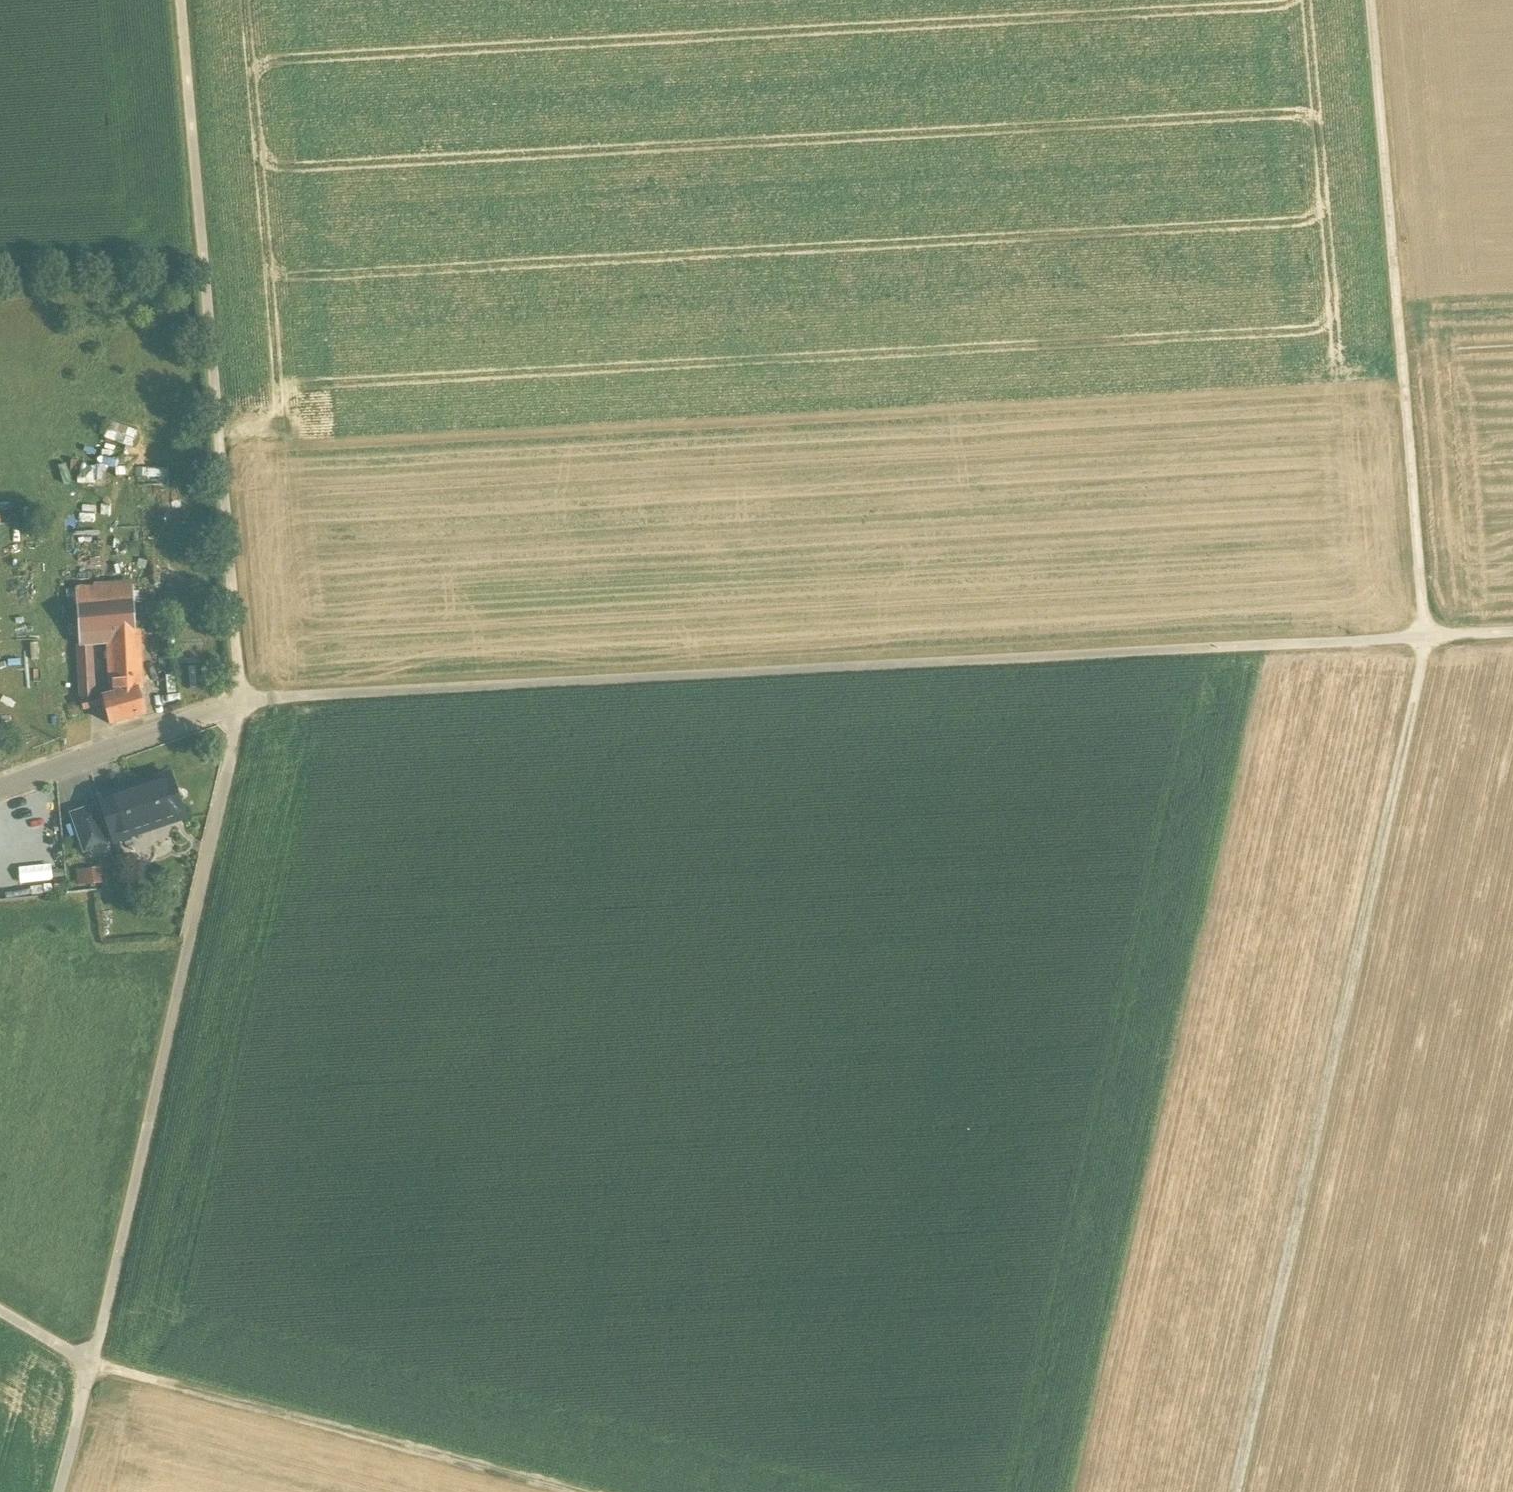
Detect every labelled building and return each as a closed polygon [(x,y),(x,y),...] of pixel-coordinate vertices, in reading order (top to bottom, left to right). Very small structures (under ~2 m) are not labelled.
[(114,462),(116,444),(134,446),(137,426),(106,422),(102,461),(114,462)] [(168,481),(167,466),(134,468),(135,483),(168,481)] [(132,586),(75,589),(76,609),(133,604),(132,586)] [(133,604),(76,609),(78,645),(90,645),(96,644),(95,635),(110,634),(135,632),(133,604)] [(135,632),(110,634),(111,643),(136,641),(135,632)] [(136,641),(111,643),(113,678),(140,676),(138,641),(136,641)] [(90,645),(78,645),(82,707),(91,705),(92,679),(90,645)] [(140,676),(113,678),(114,697),(105,699),(111,725),(111,726),(142,717),(135,692),(141,690),(140,676)] [(132,794),(101,805),(114,843),(134,837),(132,831),(180,814),(182,820),(184,820),(169,776),(130,789),(132,794)] [(95,807),(70,815),(83,854),(108,845),(95,807)] [(100,871),(84,873),(85,885),(101,883),(100,871)]
